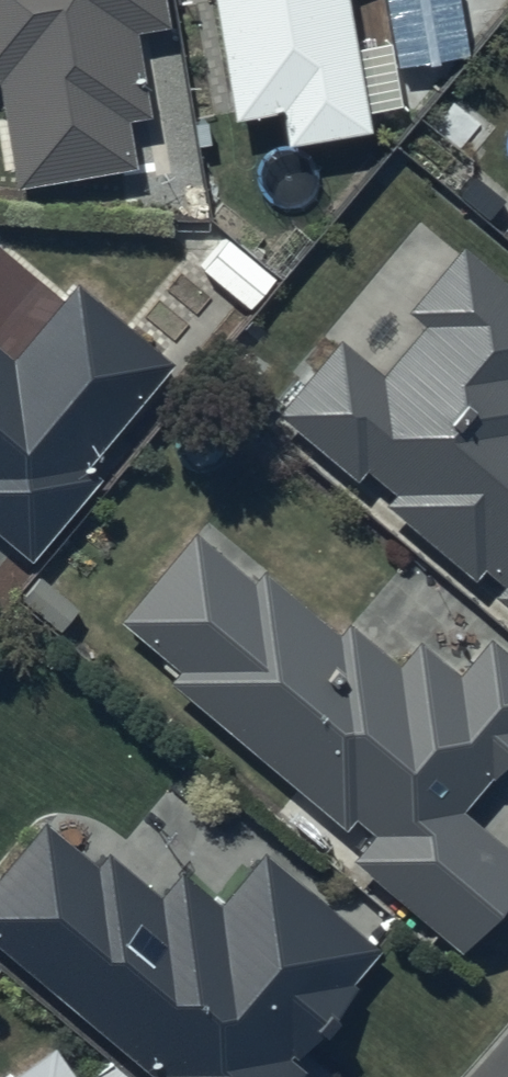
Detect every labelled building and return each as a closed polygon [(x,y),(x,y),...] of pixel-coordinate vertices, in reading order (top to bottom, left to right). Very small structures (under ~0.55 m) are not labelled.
[(12,178),(134,157),(126,112),(144,108),(130,28),(166,21),(162,0),(0,0),(0,112),(12,178)] [(230,109),(277,100),(283,135),(363,121),(341,0),(211,0),(230,109)] [(276,409),(353,472),(362,462),(392,487),(382,498),(470,570),(478,561),(499,578),(489,589),(507,605),(507,281),(459,240),(407,303),(424,317),(381,369),(338,333),(276,409)] [(0,342),(0,529),(29,553),(96,471),(79,457),(166,352),(75,276),(12,352),(0,342)] [(348,851),(458,943),(507,884),(507,847),(460,806),(507,749),(507,652),(486,634),(457,668),(418,635),(395,662),(347,621),(339,631),(261,566),(252,577),(190,525),(119,610),(178,660),(167,673),(344,821),(352,811),(368,824),(348,851)] [(0,866),(0,943),(146,1067),(142,1073),(146,1076),(292,1076),(304,1063),(296,1056),(354,988),(344,980),(375,944),(260,846),(215,898),(178,866),(157,890),(104,845),(93,858),(43,815),(0,866)] [(53,1038),(0,1074),(0,1076),(79,1076),(53,1038)]
